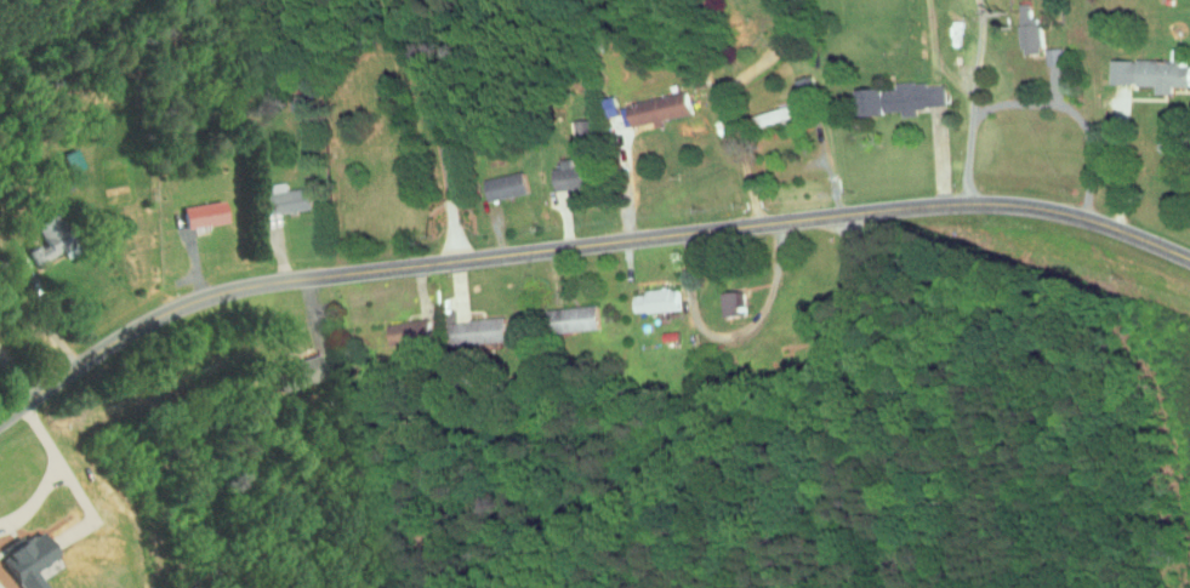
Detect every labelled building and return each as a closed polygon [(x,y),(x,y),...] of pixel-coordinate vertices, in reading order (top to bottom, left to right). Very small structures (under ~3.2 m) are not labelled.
[(1028,9),(1017,10),(1017,0),(1007,0),(1009,47),(1029,46),(1028,9)] [(1036,58),(1051,56),(1049,40),(1034,42),(1036,58)] [(1097,76),(1145,77),(1145,86),(1162,86),(1162,79),(1179,79),(1180,42),(1161,42),(1160,53),(1098,51),(1097,76)] [(933,98),(932,74),(882,78),(882,80),(848,82),(850,107),(890,105),(890,109),(905,108),(904,100),(933,98)] [(616,98),(620,119),(640,115),(641,116),(680,107),(675,84),(616,98)] [(781,96),(741,109),(745,120),(785,107),(781,96)] [(581,113),(562,113),(563,133),(581,133),(581,113)] [(61,165),(74,159),(66,141),(52,147),(61,165)] [(560,159),(559,152),(549,152),(550,162),(542,162),(543,183),(577,181),(576,158),(560,159)] [(476,193),(517,187),(514,165),(472,171),(476,193)] [(302,202),(299,180),(275,183),(274,175),(258,177),(259,185),(249,186),(251,208),(302,202)] [(172,200),(175,221),(217,214),(214,193),(172,200)] [(19,245),(26,258),(63,237),(46,207),(25,219),(35,236),(19,245)] [(625,288),(625,306),(668,304),(667,280),(635,282),(635,287),(625,288)] [(720,309),(736,308),(734,284),(718,285),(720,309)] [(537,325),(588,323),(587,300),(537,302),(537,325)] [(379,338),(420,335),(418,312),(377,316),(379,338)] [(439,314),(440,336),(494,334),(493,312),(439,314)] [(267,386),(315,369),(308,346),(259,364),(267,386)] [(49,549),(32,523),(0,544),(0,564),(16,587),(42,587),(26,564),(49,549)]
